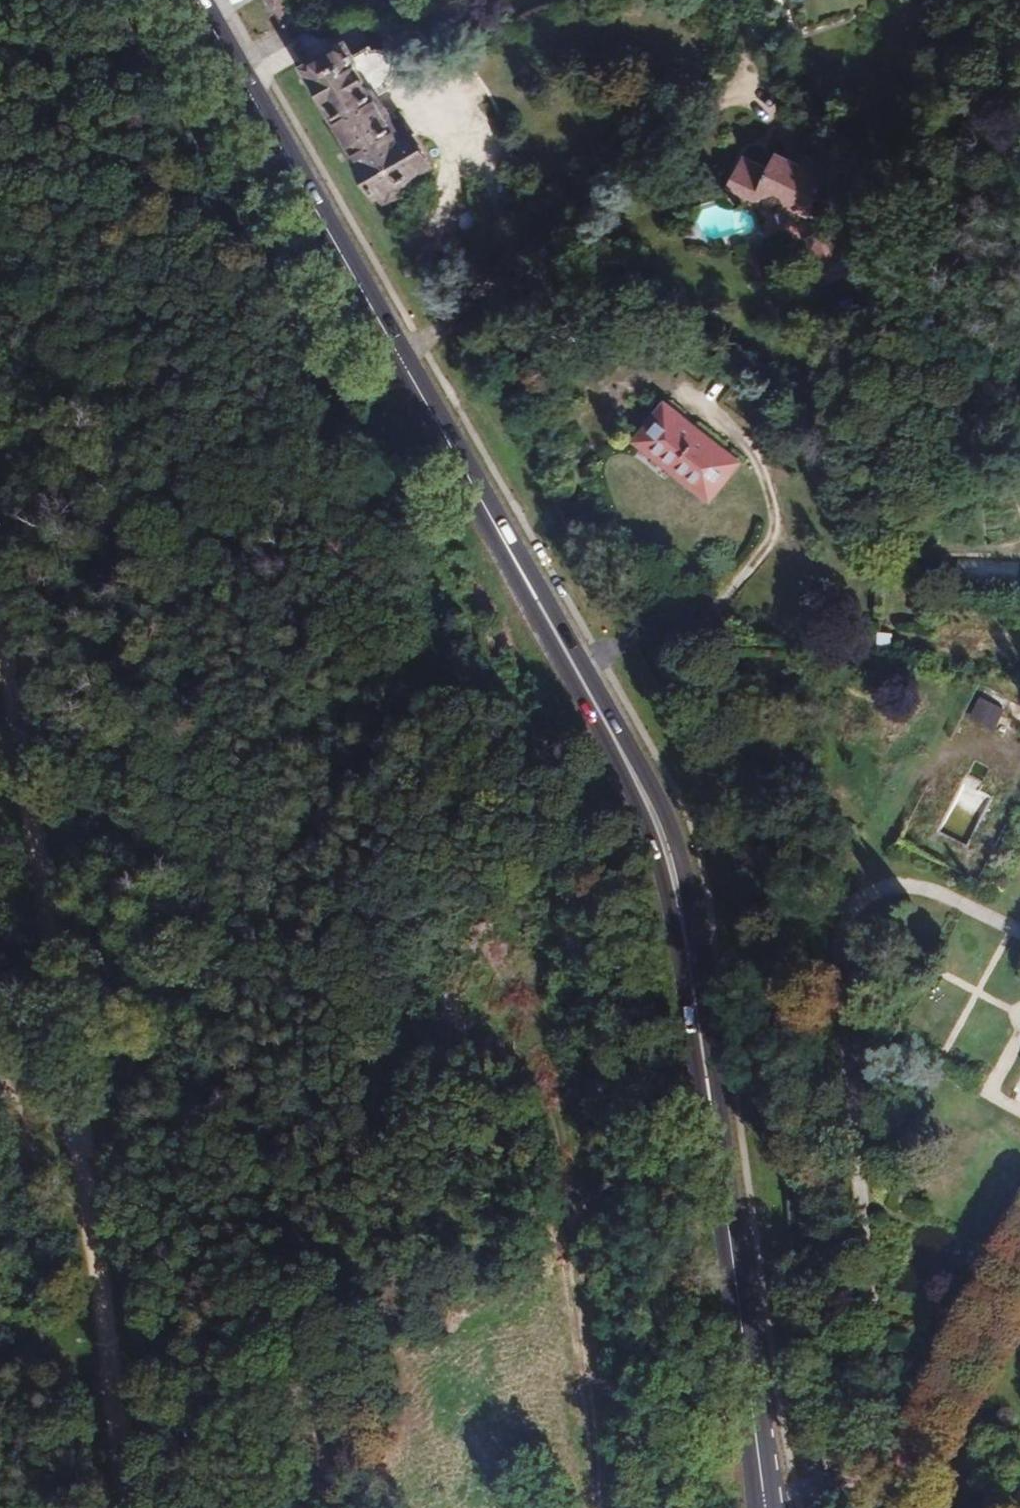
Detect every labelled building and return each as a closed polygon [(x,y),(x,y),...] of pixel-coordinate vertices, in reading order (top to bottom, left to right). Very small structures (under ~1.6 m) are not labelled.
[(274,9),(290,0),(268,0),(274,9)] [(307,66),(387,207),(414,192),(415,189),(416,185),(415,180),(413,175),(423,169),(424,162),(426,157),(424,154),(417,150),(405,127),(398,131),(376,92),(388,84),(387,82),(391,75),(393,69),(392,64),(389,59),(385,55),(380,53),(372,53),(370,51),(356,59),(348,43),(348,44),(346,41),(342,41),(333,46),(330,50),(332,53),(307,66)] [(739,185),(736,191),(774,211),(788,206),(808,216),(811,210),(816,197),(821,199),(825,188),(823,165),(807,157),(803,166),(777,154),(769,170),(744,159),(733,181),(739,185)] [(739,185),(733,181),(729,188),(736,191),(739,185)] [(811,210),(808,216),(815,220),(821,226),(824,234),(831,232),(828,222),(818,213),(811,210)] [(709,498),(737,462),(665,406),(637,441),(709,498)] [(1017,557),(965,563),(967,583),(1019,577),(1017,557)] [(996,730),(1006,707),(980,695),(970,718),(996,730)] [(975,819),(987,782),(962,774),(952,807),(958,809),(956,813),(975,819)]
